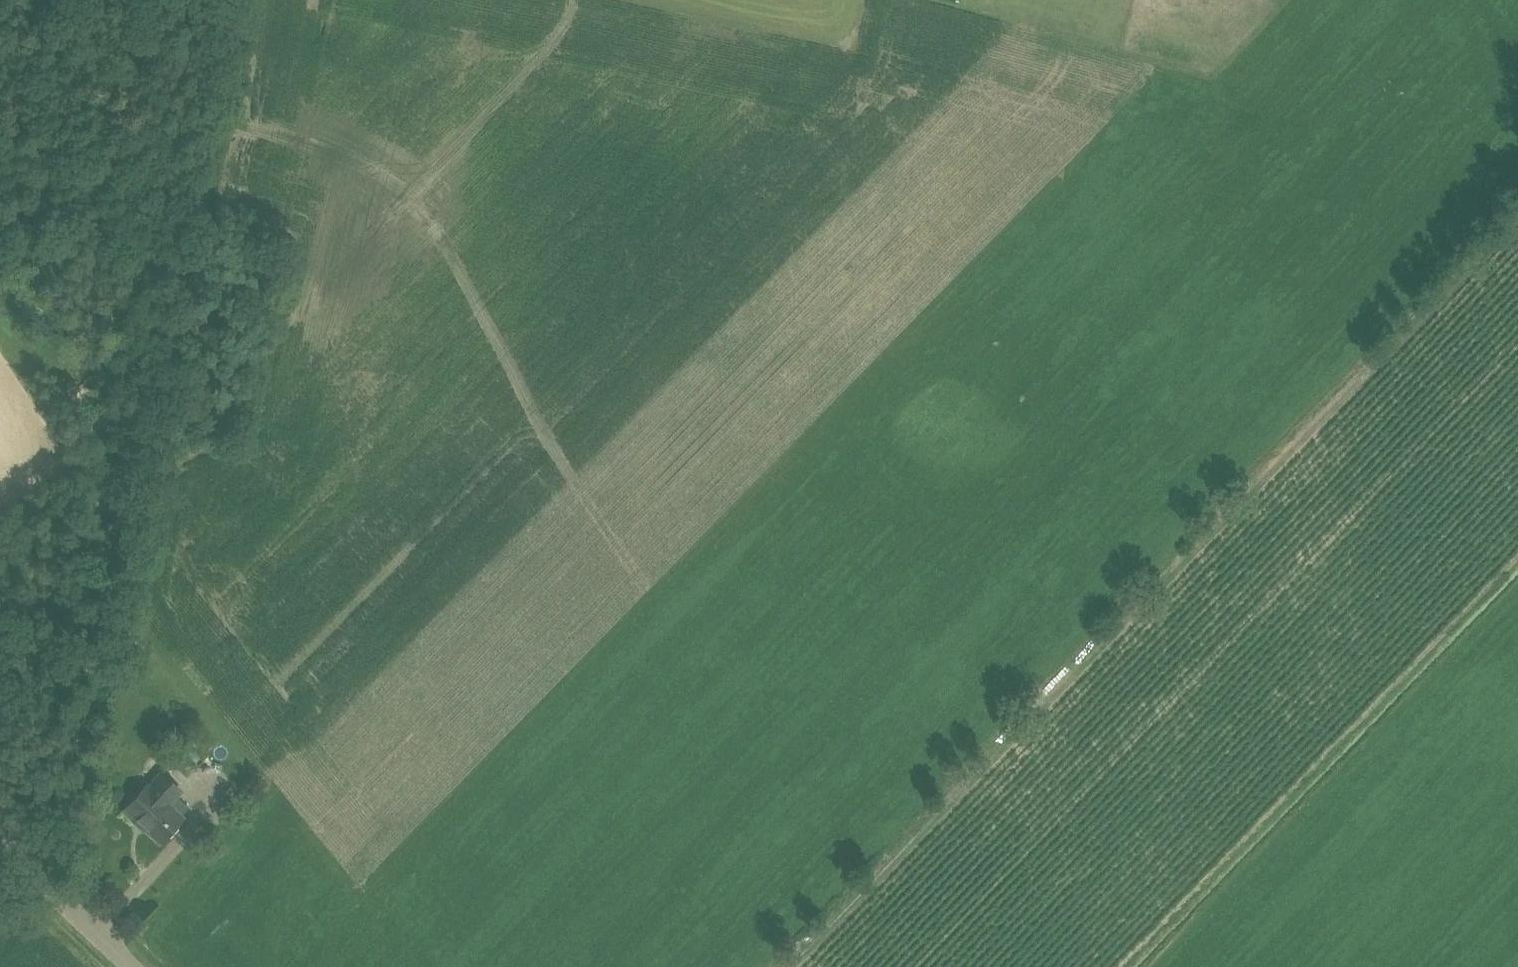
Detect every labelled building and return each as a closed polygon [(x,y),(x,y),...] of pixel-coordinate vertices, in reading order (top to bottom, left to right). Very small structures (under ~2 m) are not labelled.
[(179,788),(168,778),(160,771),(123,811),(135,822),(137,820),(160,842),(183,817),(167,802),(179,788)]
